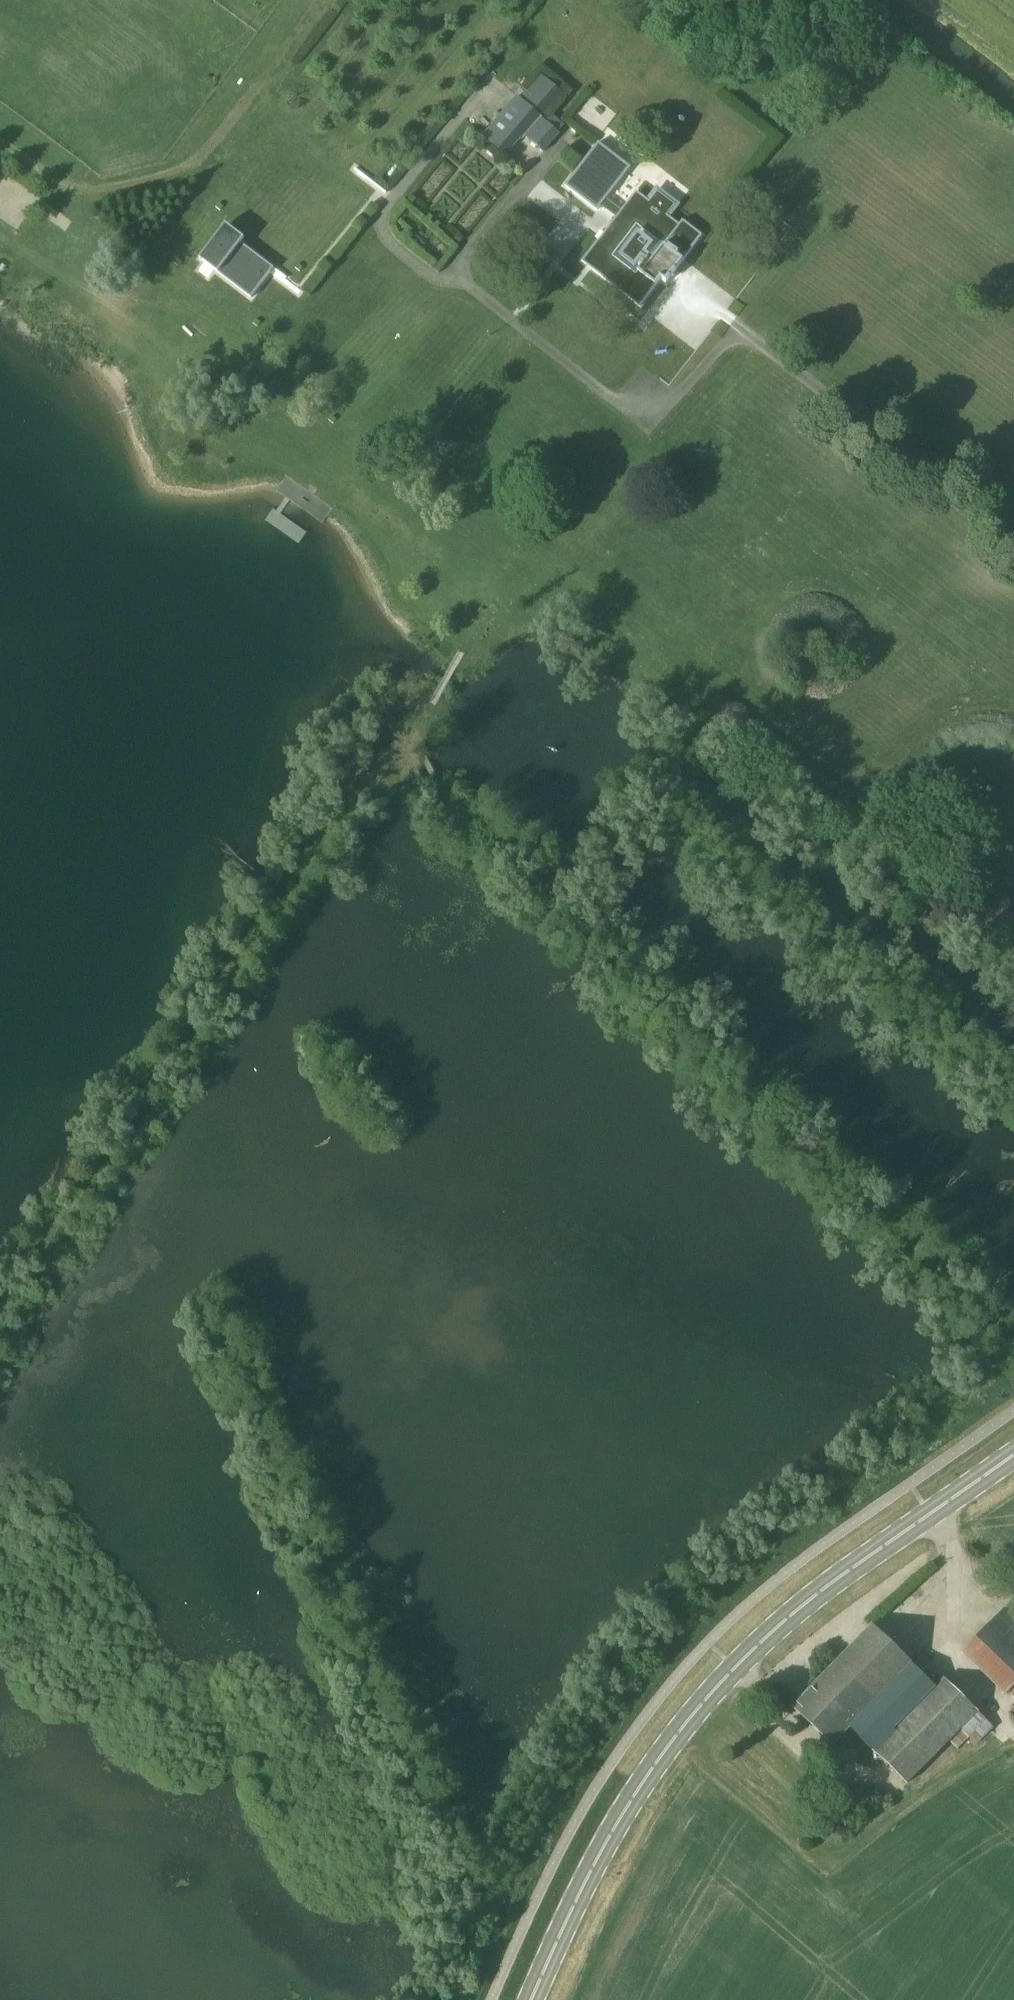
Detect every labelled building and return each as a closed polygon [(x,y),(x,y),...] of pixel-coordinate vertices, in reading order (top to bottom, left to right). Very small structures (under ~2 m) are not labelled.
[(541,75),(521,99),(517,96),(484,134),(507,155),(524,135),(544,152),(560,133),(542,117),(562,93),(541,75)] [(680,226),(670,219),(682,204),(657,185),(646,200),(638,193),(622,212),(607,201),(632,169),(600,144),(566,187),(598,212),(602,207),(618,219),(584,261),(640,306),(656,285),(657,284),(662,278),(666,281),(682,260),(683,259),(701,235),(684,222),(680,226)] [(227,223),(200,259),(252,298),(275,268),(242,243),(246,238),(227,223)] [(965,1648),(1010,1691),(1013,1687),(1013,1615),(1004,1606),(965,1648)] [(936,1687),(912,1664),(913,1663),(873,1625),(793,1707),(833,1746),(851,1728),(908,1785),(950,1743),(958,1750),(970,1738),(978,1745),(995,1728),(980,1713),(980,1712),(945,1678),(936,1687)]
